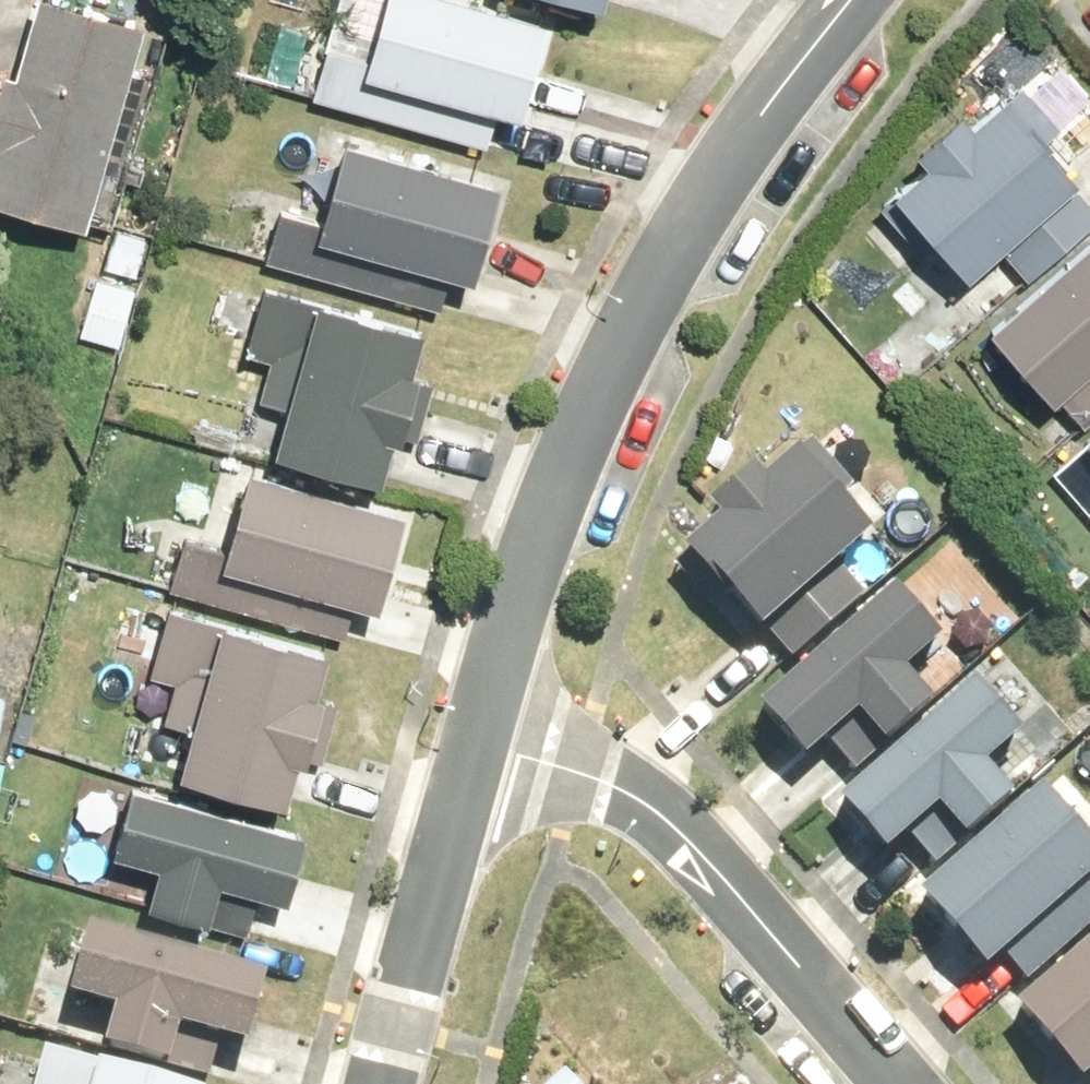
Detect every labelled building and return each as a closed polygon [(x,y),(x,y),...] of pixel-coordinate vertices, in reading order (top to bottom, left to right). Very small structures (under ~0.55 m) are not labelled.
[(60,0),(52,0),(0,185),(0,202),(99,230),(157,28),(60,0)] [(157,28),(165,0),(60,0),(157,28)] [(480,0),(404,0),(382,79),(538,121),(563,23),(480,0)] [(1020,96),(986,126),(976,113),(927,154),(939,167),(907,194),(983,283),(1015,256),(1036,281),(1089,234),(1089,196),(1084,190),(1089,185),(1089,176),(1020,96)] [(519,188),(359,145),(333,241),(492,285),(519,188)] [(1054,393),(1086,429),(1089,426),(1089,255),(1003,330),(975,354),(1028,415),(1054,393)] [(276,359),(265,398),(304,408),(291,453),(395,485),(406,444),(419,448),(440,376),(427,372),(440,330),(274,283),(253,354),(276,359)] [(894,528),(821,443),(780,479),(772,471),(722,514),(731,522),(699,549),(801,664),(873,601),(847,569),(894,528)] [(1080,466),(1089,478),(1089,457),(1080,466)] [(421,514),(263,474),(244,551),(194,539),(179,595),(353,637),(362,603),(395,612),(421,514)] [(907,754),(954,714),(920,674),(958,641),(908,585),(769,707),(819,766),(875,717),(907,754)] [(180,682),(169,724),(208,735),(197,780),(300,806),(311,764),(326,768),(344,698),(329,695),(342,648),(179,606),(160,677),(180,682)] [(981,843),(1031,801),(1002,768),(1039,736),(992,682),(954,714),(907,754),(852,802),(902,860),(956,814),(981,843)] [(12,698),(0,696),(0,766),(12,698)] [(168,868),(158,908),(230,926),(240,885),(308,903),(325,834),(115,781),(97,850),(168,868)] [(1089,933),(1089,828),(1056,789),(932,896),(999,973),(1015,959),(1034,981),(1089,933)] [(103,926),(84,997),(129,1009),(119,1049),(187,1067),(197,1027),(272,1048),(290,977),(103,926)] [(1032,1011),(1089,1077),(1089,961),(1032,1011)] [(57,1051),(48,1083),(171,1083),(57,1051)]
